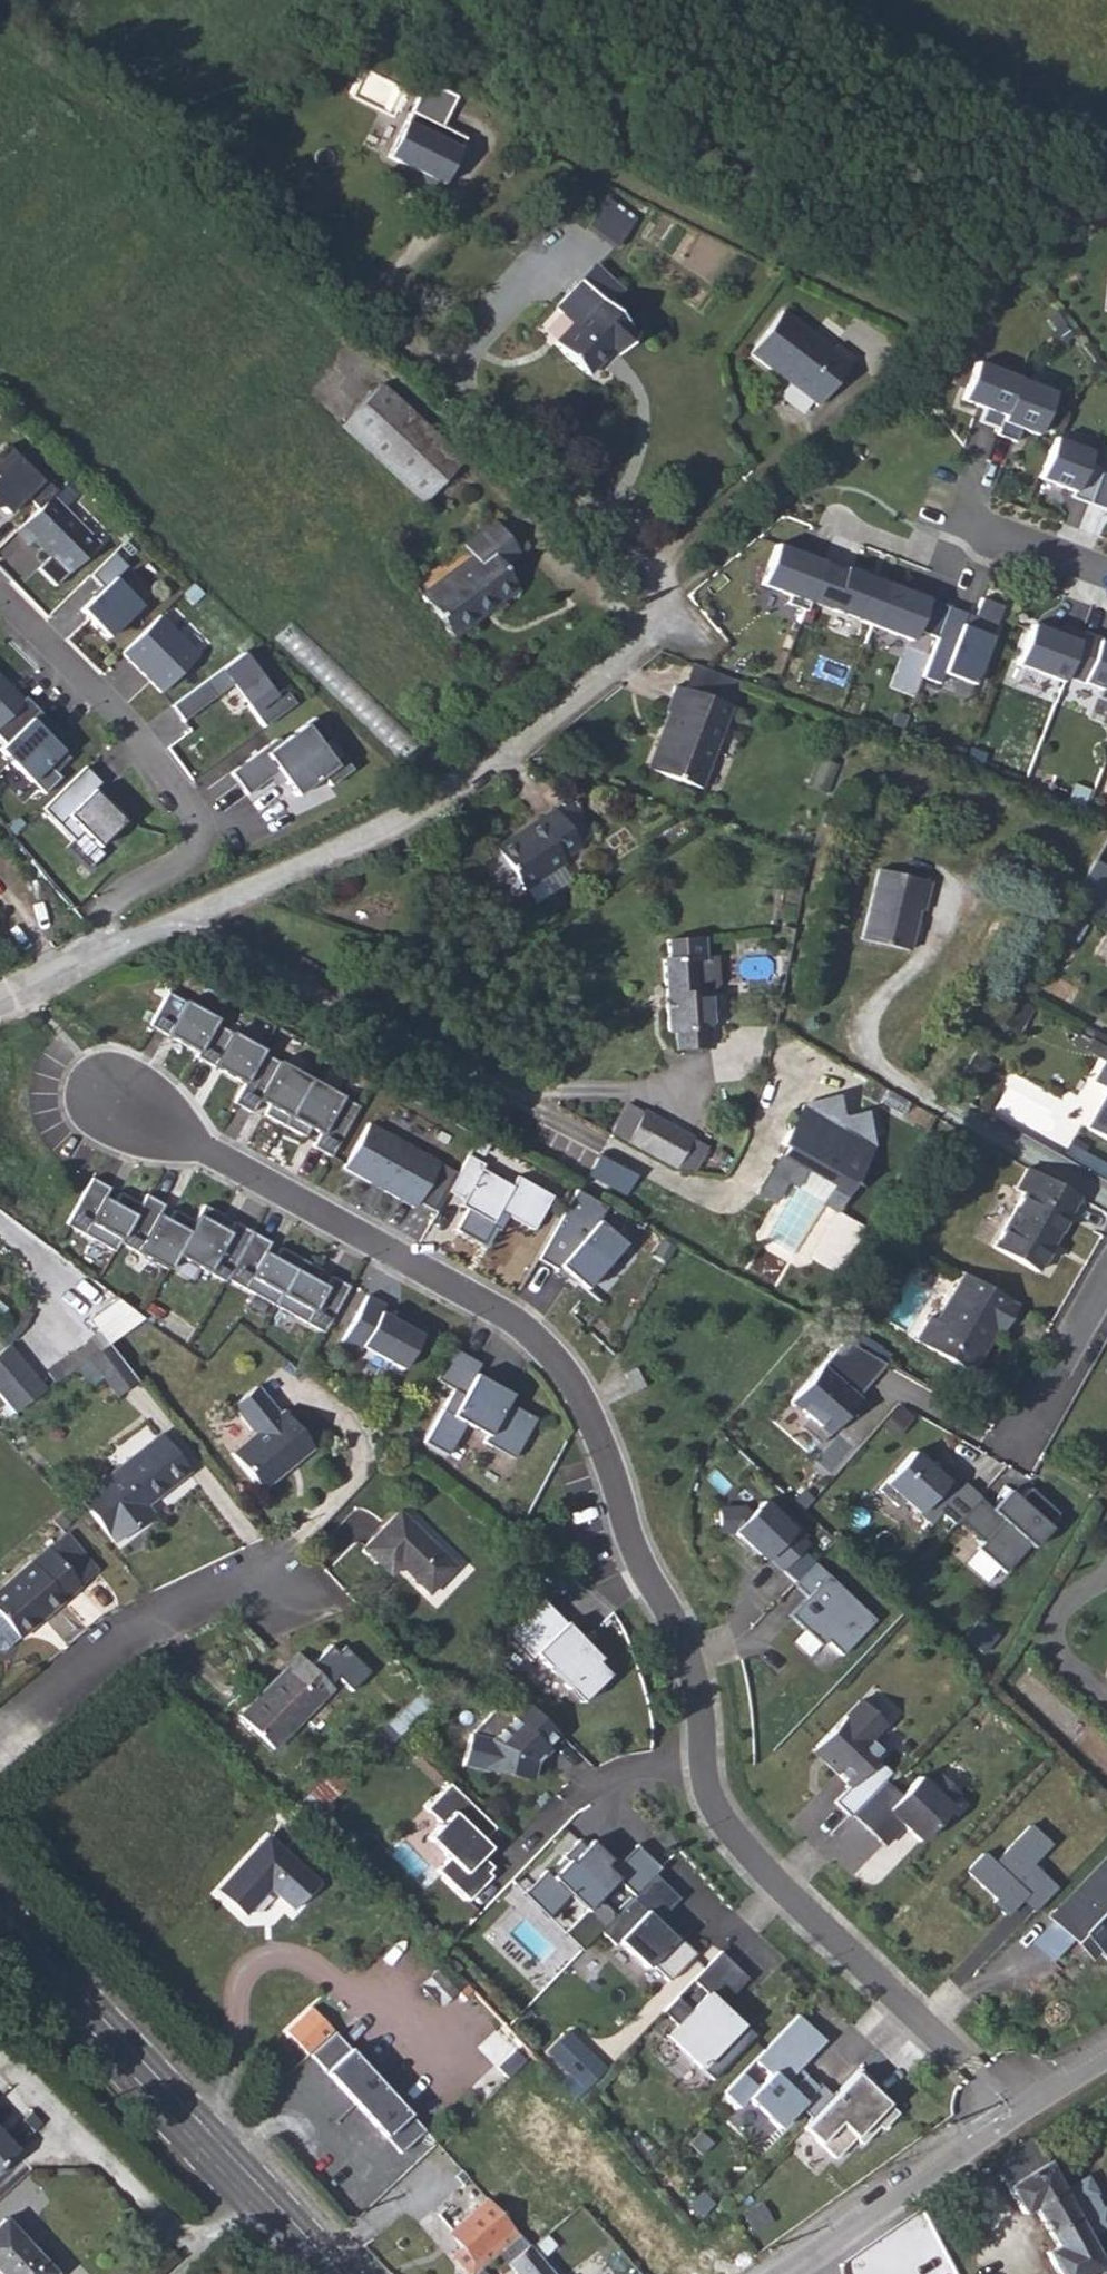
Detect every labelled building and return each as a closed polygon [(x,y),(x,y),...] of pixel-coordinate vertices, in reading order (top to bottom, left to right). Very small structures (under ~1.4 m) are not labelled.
[(426,80),(387,152),(443,179),(465,135),(440,124),(454,94),(426,80)] [(635,216),(606,199),(588,224),(617,245),(635,216)] [(592,271),(577,287),(605,314),(620,298),(592,271)] [(567,328),(549,347),(582,378),(605,354),(613,362),(634,340),(605,314),(577,287),(552,313),(567,328)] [(832,346),(781,308),(749,350),(817,403),(853,356),(835,342),(832,346)] [(977,356),(961,395),(987,406),(982,419),(1000,425),(1018,379),(1018,371),(977,356)] [(1053,392),(1018,379),(998,433),(1018,440),(1019,431),(1037,437),(1053,392)] [(466,465),(385,385),(347,424),(428,504),(466,465)] [(1055,431),(1040,472),(1075,487),(1073,495),(1089,502),(1100,473),(1102,463),(1087,458),(1091,445),(1055,431)] [(37,506),(47,496),(56,487),(8,444),(0,451),(0,503),(5,509),(23,492),(37,506)] [(1100,473),(1089,502),(1106,509),(1106,475),(1100,473)] [(37,506),(15,528),(48,556),(38,568),(53,586),(95,541),(47,496),(37,506)] [(518,558),(494,524),(461,548),(469,559),(417,597),(448,640),(515,592),(500,571),(518,558)] [(825,560),(773,543),(758,587),(809,604),(825,560)] [(885,582),(825,560),(809,604),(868,626),(885,582)] [(110,573),(80,604),(107,635),(139,601),(110,573)] [(931,600),(885,582),(868,626),(914,643),(931,600)] [(950,604),(922,673),(938,680),(944,669),(976,679),(993,633),(962,620),(966,610),(950,604)] [(160,611),(121,652),(160,690),(199,650),(160,611)] [(1035,617),(1019,658),(1065,676),(1081,635),(1035,617)] [(286,641),(402,756),(415,743),(299,628),(286,641)] [(1100,639),(1084,683),(1106,691),(1106,642),(1100,639)] [(241,648),(203,678),(216,696),(231,684),(251,708),(276,692),(241,648)] [(702,672),(696,687),(744,708),(751,694),(702,672)] [(0,677),(0,719),(21,698),(0,677)] [(744,708),(696,687),(690,684),(677,712),(684,715),(660,769),(711,791),(747,710),(744,708)] [(0,719),(0,738),(0,748),(30,779),(60,748),(54,740),(62,734),(25,693),(21,698),(0,719)] [(265,743),(230,768),(247,790),(277,770),(296,791),(337,759),(304,717),(267,747),(265,743)] [(84,765),(42,806),(72,838),(83,827),(97,841),(121,813),(93,790),(102,781),(84,765)] [(605,825),(597,815),(579,829),(559,804),(544,816),(547,820),(510,849),(522,863),(506,877),(521,895),(535,884),(538,888),(575,858),(574,856),(592,841),(589,837),(605,825)] [(1098,853),(1075,891),(1105,908),(1106,904),(1106,858),(1098,853)] [(889,859),(872,928),(919,940),(929,901),(934,902),(941,872),(889,859)] [(654,940),(661,1012),(669,1011),(671,1032),(704,1029),(698,970),(702,970),(711,969),(708,936),(697,937),(695,918),(659,921),(660,939),(654,940)] [(173,991),(163,984),(157,994),(168,1000),(173,991)] [(171,995),(153,1028),(202,1055),(218,1026),(220,1022),(171,995)] [(267,1053),(218,1026),(202,1055),(200,1059),(249,1086),(265,1056),(267,1053)] [(268,1117),(289,1128),(314,1082),(265,1056),(249,1086),(238,1106),(256,1116),(263,1102),(273,1108),(268,1117)] [(317,1149),(336,1159),(363,1109),(314,1082),(289,1128),(310,1139),(315,1130),(325,1136),(317,1149)] [(793,1174),(802,1179),(811,1163),(837,1178),(826,1196),(841,1203),(877,1140),(866,1107),(844,1112),(835,1092),(806,1101),(785,1137),(791,1142),(788,1149),(785,1147),(763,1187),(779,1196),(793,1174)] [(682,1164),(684,1165),(701,1134),(635,1099),(619,1130),(682,1164)] [(423,1203),(448,1158),(377,1119),(352,1164),(423,1203)] [(643,1167),(608,1149),(598,1168),(632,1187),(643,1167)] [(477,1151),(457,1186),(471,1194),(468,1200),(501,1218),(507,1206),(542,1225),(561,1190),(525,1171),(520,1181),(490,1164),(492,1159),(477,1151)] [(1052,1251),(1087,1192),(1036,1162),(1023,1184),(1033,1190),(1011,1227),(1052,1251)] [(69,1227),(118,1255),(123,1245),(144,1208),(125,1197),(119,1207),(109,1202),(115,1191),(96,1180),(69,1227)] [(575,1188),(539,1254),(557,1266),(560,1263),(603,1300),(641,1254),(596,1216),(606,1205),(575,1188)] [(123,1245),(172,1273),(181,1258),(199,1224),(179,1213),(173,1224),(163,1219),(169,1208),(150,1197),(144,1208),(123,1245)] [(199,1224),(181,1258),(229,1285),(231,1282),(257,1235),(239,1225),(233,1236),(223,1230),(229,1220),(208,1208),(199,1224)] [(811,1257),(838,1271),(863,1223),(836,1209),(811,1257)] [(231,1282),(280,1309),(284,1302),(306,1262),(286,1251),(280,1261),(270,1256),(276,1245),(257,1235),(231,1282)] [(306,1262),(284,1302),(280,1309),(329,1336),(355,1289),(336,1279),(330,1290),(320,1284),(326,1273),(306,1262)] [(1019,1321),(1029,1302),(974,1271),(947,1318),(940,1314),(926,1338),(983,1370),(1013,1318),(1019,1321)] [(116,1295),(91,1319),(109,1341),(143,1316),(116,1295)] [(388,1308),(370,1298),(345,1343),(363,1354),(365,1350),(406,1372),(429,1331),(398,1314),(394,1321),(384,1315),(388,1308)] [(842,1341),(789,1399),(826,1433),(861,1396),(858,1393),(886,1361),(842,1341)] [(3,1342),(0,1345),(0,1398),(11,1411),(40,1386),(3,1342)] [(141,1379),(113,1342),(89,1359),(118,1396),(141,1379)] [(458,1352),(441,1383),(458,1393),(428,1446),(454,1460),(472,1428),(493,1440),(490,1447),(519,1463),(541,1422),(512,1406),(519,1394),(495,1381),(493,1385),(480,1378),(486,1367),(458,1352)] [(624,1373),(634,1392),(644,1386),(635,1368),(624,1373)] [(322,1440),(268,1380),(241,1405),(262,1428),(238,1450),(271,1486),(322,1440)] [(84,1490),(113,1533),(150,1508),(146,1502),(193,1471),(168,1434),(84,1490)] [(942,1507),(956,1520),(958,1517),(980,1494),(966,1480),(958,1487),(915,1446),(880,1483),(899,1501),(905,1494),(931,1519),(942,1507)] [(980,1494),(958,1517),(983,1540),(978,1547),(1005,1571),(1029,1543),(1034,1546),(1052,1525),(1048,1522),(1058,1511),(1029,1485),(1019,1497),(1010,1487),(992,1505),(980,1494)] [(718,1504),(718,1532),(731,1533),(764,1559),(768,1556),(782,1570),(808,1541),(763,1496),(748,1512),(747,1503),(718,1504)] [(402,1508),(361,1549),(384,1573),(397,1560),(426,1589),(455,1560),(402,1508)] [(66,1519),(49,1533),(82,1573),(99,1559),(66,1519)] [(49,1533),(0,1573),(0,1634),(2,1636),(4,1634),(19,1622),(20,1623),(82,1573),(49,1533)] [(816,1560),(796,1581),(807,1594),(828,1572),(816,1560)] [(807,1594),(789,1613),(823,1643),(828,1639),(841,1653),(875,1616),(828,1572),(807,1594)] [(538,1657),(571,1689),(578,1682),(591,1695),(612,1674),(599,1661),(602,1658),(582,1638),(578,1643),(572,1636),(576,1632),(543,1600),(506,1637),(532,1663),(538,1657)] [(281,1750),(345,1690),(313,1656),(250,1716),(281,1750)] [(578,1682),(571,1689),(584,1702),(591,1695),(578,1682)] [(542,1753),(566,1728),(532,1695),(519,1709),(508,1698),(479,1729),(472,1759),(493,1764),(494,1762),(540,1773),(544,1758),(545,1757),(542,1753)] [(832,1798),(850,1813),(890,1770),(864,1742),(885,1723),(859,1696),(808,1749),(843,1784),(832,1798)] [(904,1794),(888,1779),(856,1813),(873,1829),(892,1809),(907,1823),(924,1839),(956,1806),(952,1803),(963,1790),(944,1772),(933,1784),(922,1775),(904,1794)] [(467,1853),(488,1831),(442,1787),(418,1812),(434,1827),(420,1841),(441,1861),(429,1874),(462,1905),(485,1880),(481,1876),(486,1871),(467,1853)] [(892,1809),(873,1829),(896,1841),(907,1823),(892,1809)] [(978,1853),(958,1875),(1000,1916),(1014,1903),(1030,1916),(1054,1891),(1026,1865),(1044,1847),(1023,1826),(988,1863),(978,1853)] [(279,1833),(271,1842),(280,1852),(289,1843),(279,1833)] [(237,1896),(254,1913),(280,1886),(303,1909),(329,1882),(289,1843),(280,1852),(271,1842),(238,1876),(248,1886),(237,1896)] [(658,1868),(635,1847),(615,1869),(586,1843),(550,1883),(539,1873),(519,1895),(549,1921),(570,1898),(588,1914),(618,1880),(634,1895),(658,1868)] [(1048,1916),(1092,1960),(1099,1952),(1106,1960),(1106,1854),(1048,1916)] [(665,1875),(610,1931),(624,1945),(628,1941),(657,1968),(661,1964),(679,1981),(705,1953),(686,1935),(684,1938),(666,1921),(689,1898),(665,1875)] [(248,1886),(238,1876),(227,1886),(237,1896),(248,1886)] [(730,1951),(703,1980),(717,1993),(701,2010),(694,2003),(679,2018),(687,2025),(696,2033),(685,2044),(723,2079),(766,2034),(743,2013),(741,2015),(731,2006),(758,1977),(730,1951)] [(687,1997),(673,2012),(679,2018),(694,2003),(687,1997)] [(334,2029),(313,2003),(285,2027),(306,2052),(334,2029)] [(797,2012),(770,2047),(793,2068),(824,2036),(797,2012)] [(687,2025),(677,2036),(685,2044),(696,2033),(687,2025)] [(495,2026),(474,2048),(494,2067),(515,2048),(495,2026)] [(426,2132),(334,2029),(306,2052),(398,2153),(426,2132)] [(606,2069),(567,2030),(543,2054),(582,2093),(606,2069)] [(871,2070),(817,2131),(851,2160),(870,2138),(877,2145),(894,2126),(897,2129),(911,2112),(882,2086),(886,2082),(871,2070)] [(742,2073),(724,2093),(741,2109),(746,2101),(778,2130),(806,2103),(772,2071),(756,2087),(742,2073)] [(1089,2240),(1064,2193),(1036,2139),(998,2159),(1025,2212),(1036,2206),(1057,2246),(1046,2251),(1058,2273),(1106,2273),(1089,2240)] [(9,2154),(0,2145),(0,2162),(9,2154)] [(971,2182),(968,2176),(955,2185),(959,2190),(971,2182)] [(1089,2240),(1106,2231),(1106,2212),(1106,2211),(1105,2212),(1097,2197),(1099,2196),(1090,2179),(1064,2193),(1089,2240)] [(516,2230),(526,2243),(533,2238),(523,2224),(501,2193),(461,2221),(484,2253),(516,2230)] [(53,2270),(2,2217),(0,2219),(0,2273),(49,2273),(53,2270)] [(526,2243),(522,2246),(529,2255),(526,2257),(537,2273),(558,2273),(533,2238),(526,2243)]
